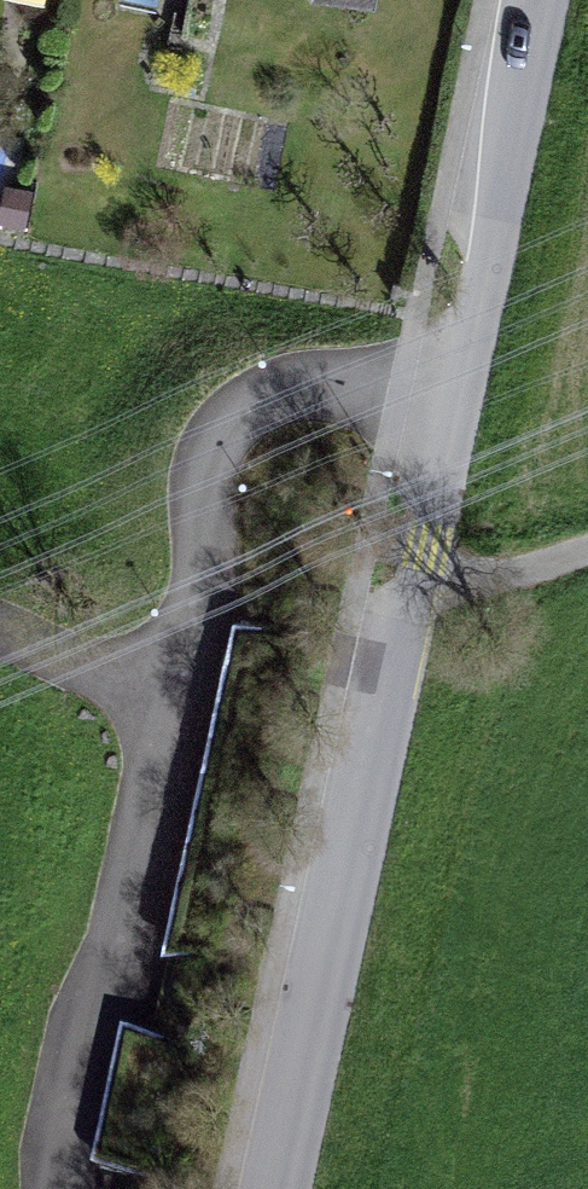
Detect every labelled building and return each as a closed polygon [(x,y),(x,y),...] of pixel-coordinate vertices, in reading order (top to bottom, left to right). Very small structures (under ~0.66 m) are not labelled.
[(305,15),(382,29),(387,0),(308,0),(305,15)]
